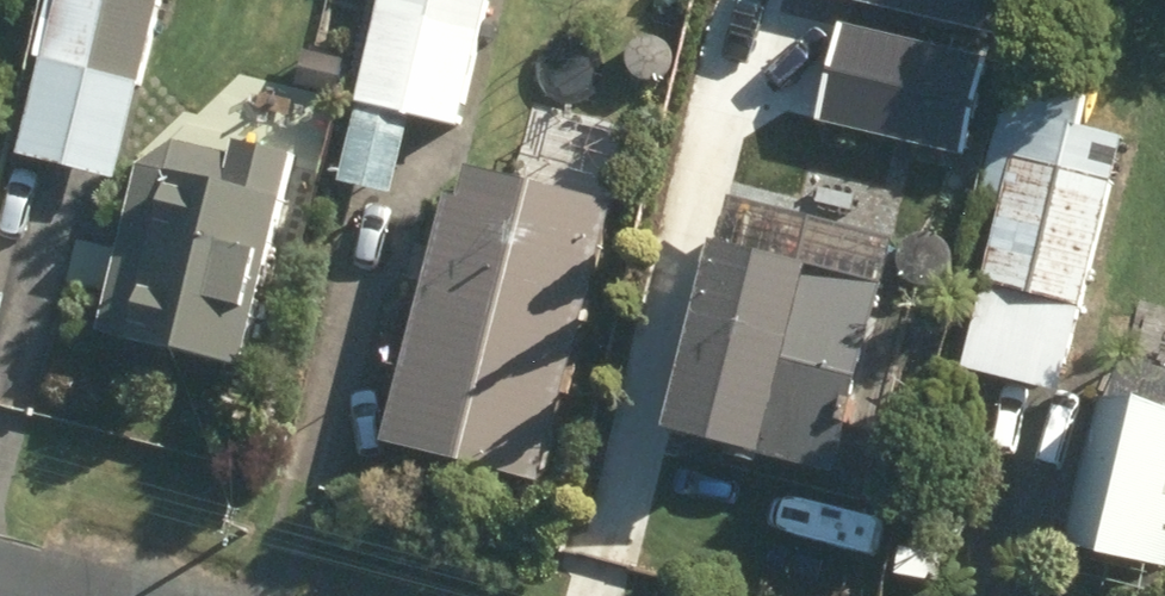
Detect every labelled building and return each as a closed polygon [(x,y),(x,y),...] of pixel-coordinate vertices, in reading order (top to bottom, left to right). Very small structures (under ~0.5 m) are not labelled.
[(6,165),(102,190),(151,0),(49,0),(6,165)] [(331,191),(386,203),(403,125),(451,136),(482,0),(374,0),(331,191)] [(995,34),(1003,0),(858,0),(995,34)] [(983,53),(840,21),(817,122),(961,154),(983,53)] [(648,83),(658,82),(666,77),(673,71),(677,62),(678,52),(675,43),(670,36),(662,30),(653,27),(644,28),(636,31),(629,36),(624,44),(622,52),(622,61),(626,70),(631,76),(639,81),(648,83)] [(257,153),(250,186),(277,191),(284,159),(257,153)] [(1102,186),(1005,162),(952,377),(1030,396),(1040,355),(1059,360),(1102,186)] [(129,173),(86,346),(230,382),(273,209),(129,173)] [(445,180),(372,454),(529,495),(601,221),(445,180)] [(694,261),(647,452),(744,476),(747,466),(862,494),(909,308),(873,299),(886,247),(718,205),(704,264),(694,261)] [(1058,556),(1161,581),(1164,565),(1164,421),(1094,404),(1058,556)]
